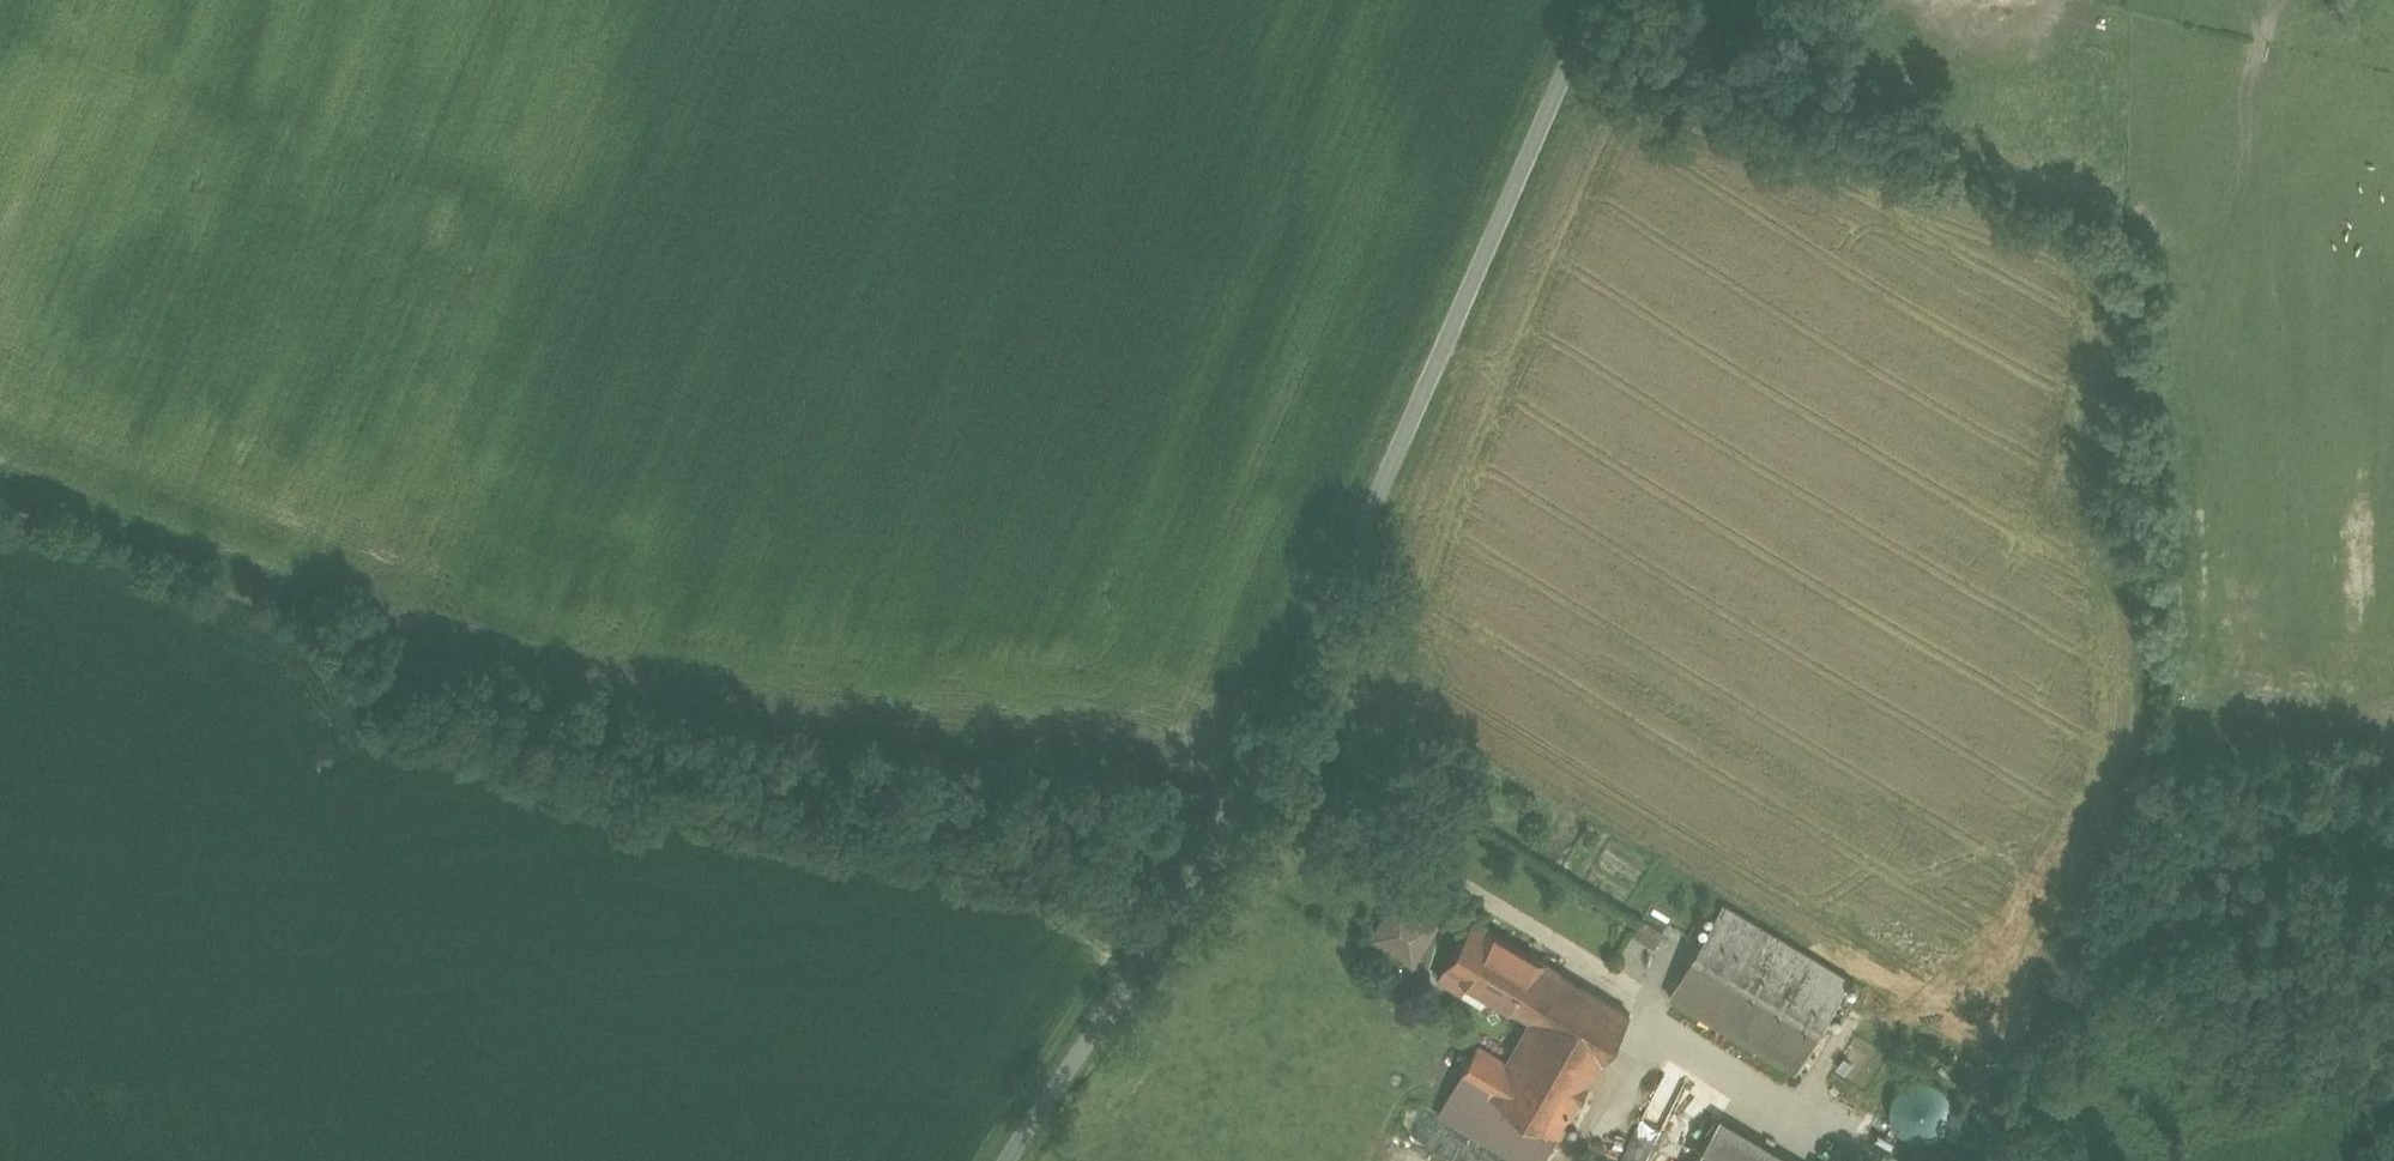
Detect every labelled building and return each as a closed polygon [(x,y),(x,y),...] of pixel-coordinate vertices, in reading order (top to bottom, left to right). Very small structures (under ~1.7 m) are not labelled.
[(1439,920),(1398,895),(1373,936),(1414,961),(1439,920)] [(1850,977),(1724,903),(1669,994),(1796,1069),(1850,977)] [(1641,918),(1634,934),(1655,944),(1662,928),(1641,918)] [(1630,1013),(1560,972),(1560,971),(1472,919),(1439,975),(1462,990),(1469,979),(1532,1017),(1508,1059),(1479,1042),(1460,1074),(1560,1132),(1603,1058),(1604,1059),(1630,1013)] [(1683,1069),(1665,1061),(1623,1160),(1644,1160),(1683,1069)] [(1460,1074),(1439,1110),(1527,1160),(1543,1160),(1560,1132),(1460,1074)] [(1920,1075),(1915,1076),(1912,1077),(1908,1079),(1904,1081),(1901,1083),(1898,1086),(1895,1091),(1893,1096),(1892,1099),(1891,1102),(1891,1107),(1891,1112),(1892,1116),(1893,1119),(1896,1123),(1899,1128),(1902,1130),(1905,1132),(1909,1135),(1914,1136),(1917,1137),(1923,1137),(1928,1137),(1933,1135),(1937,1133),(1940,1131),(1944,1128),(1947,1124),(1948,1122),(1949,1120),(1951,1116),(1952,1113),(1952,1109),(1953,1105),(1952,1100),(1951,1096),(1949,1092),(1947,1089),(1944,1085),(1942,1083),(1939,1080),(1934,1078),(1930,1077),(1926,1076),(1920,1075)] [(1720,1117),(1694,1160),(1794,1160),(1720,1117)]
